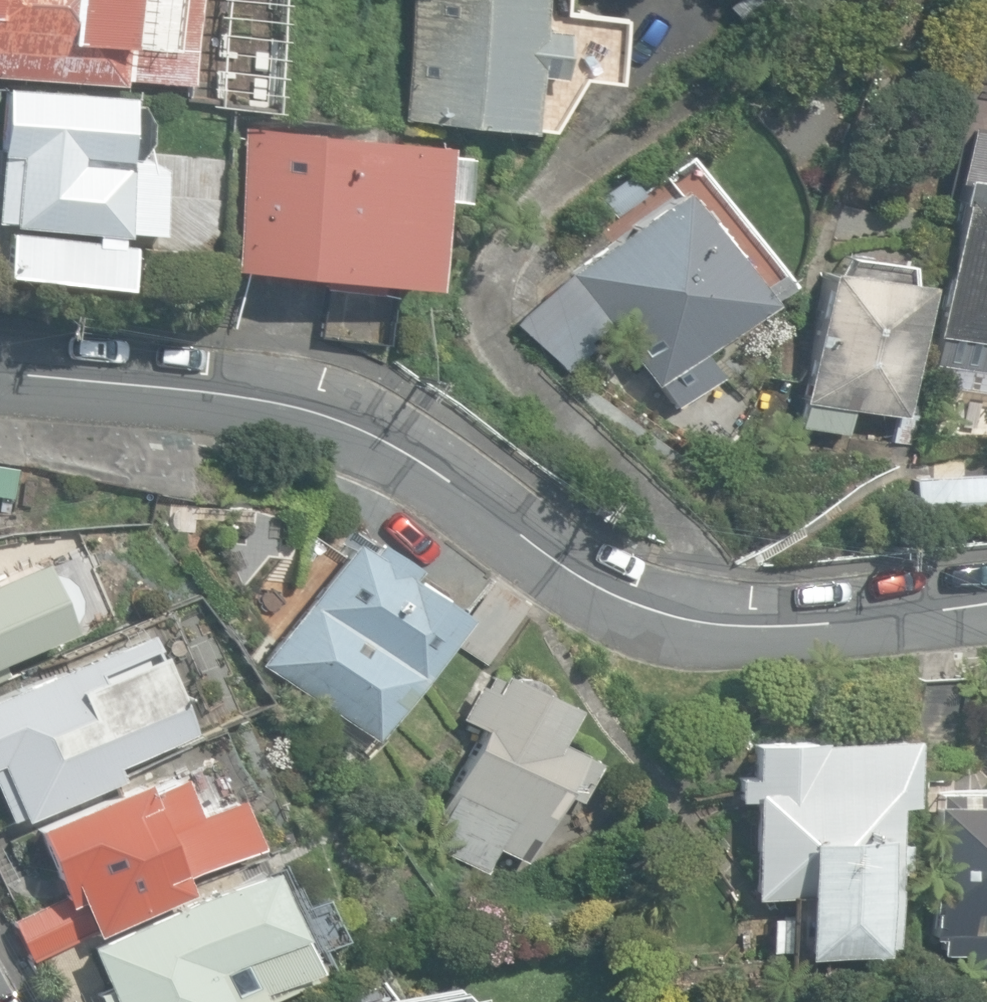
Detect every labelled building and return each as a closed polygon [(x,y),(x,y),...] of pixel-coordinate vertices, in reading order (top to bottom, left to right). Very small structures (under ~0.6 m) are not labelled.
[(121,83),(122,78),(189,83),(196,0),(0,0),(0,74),(121,83)] [(519,129),(525,71),(548,73),(553,27),(531,25),(533,0),(411,0),(399,117),(519,129)] [(2,84),(0,111),(0,220),(119,231),(123,227),(156,229),(160,165),(138,154),(146,137),(147,119),(142,102),(129,101),(130,94),(2,84)] [(230,270),(423,285),(428,222),(422,221),(427,152),(409,151),(409,142),(241,129),(230,270)] [(614,216),(642,195),(628,175),(600,197),(614,216)] [(659,384),(677,408),(719,375),(700,351),(764,300),(750,280),(766,268),(693,177),(569,272),(517,324),(564,364),(606,323),(657,385),(659,384)] [(986,373),(986,191),(971,188),(969,199),(959,197),(939,336),(944,337),(939,366),(986,373)] [(8,230),(4,271),(123,285),(128,243),(8,230)] [(199,275),(205,250),(135,241),(130,275),(199,275)] [(808,419),(847,425),(851,401),(901,408),(921,269),(821,258),(804,394),(812,395),(808,419)] [(11,498),(16,469),(0,466),(0,496),(11,498)] [(912,525),(986,521),(986,473),(909,477),(912,525)] [(264,666),(372,738),(456,612),(400,575),(408,564),(372,541),(365,551),(348,540),(264,666)] [(26,671),(25,668),(53,656),(10,554),(0,558),(0,682),(26,671)] [(452,642),(486,664),(524,604),(490,582),(452,642)] [(22,818),(116,776),(110,763),(186,729),(142,630),(0,692),(0,781),(5,779),(22,818)] [(431,844),(492,875),(504,851),(533,866),(566,799),(581,806),(601,764),(559,743),(574,711),(502,675),(498,681),(491,678),(485,689),(477,685),(461,718),(487,731),(431,844)] [(937,677),(939,722),(972,720),(971,676),(937,677)] [(801,944),(801,949),(878,946),(877,940),(893,940),(890,863),(898,863),(897,834),(889,835),(887,795),(904,794),(901,726),(741,733),(742,768),(725,768),(726,789),(744,788),(748,887),(798,885),(799,911),(768,912),(769,945),(801,944)] [(13,918),(31,960),(189,892),(181,874),(251,844),(230,794),(192,810),(177,775),(144,789),(140,779),(32,825),(63,896),(13,918)] [(972,972),(986,972),(986,787),(934,788),(934,801),(929,801),(931,911),(936,911),(937,939),(945,939),(946,954),(971,954),(972,972)] [(258,999),(253,989),(308,965),(266,867),(88,944),(108,991),(97,995),(100,1001),(252,1001),(258,999)] [(460,972),(316,1001),(466,1001),(460,972)]
